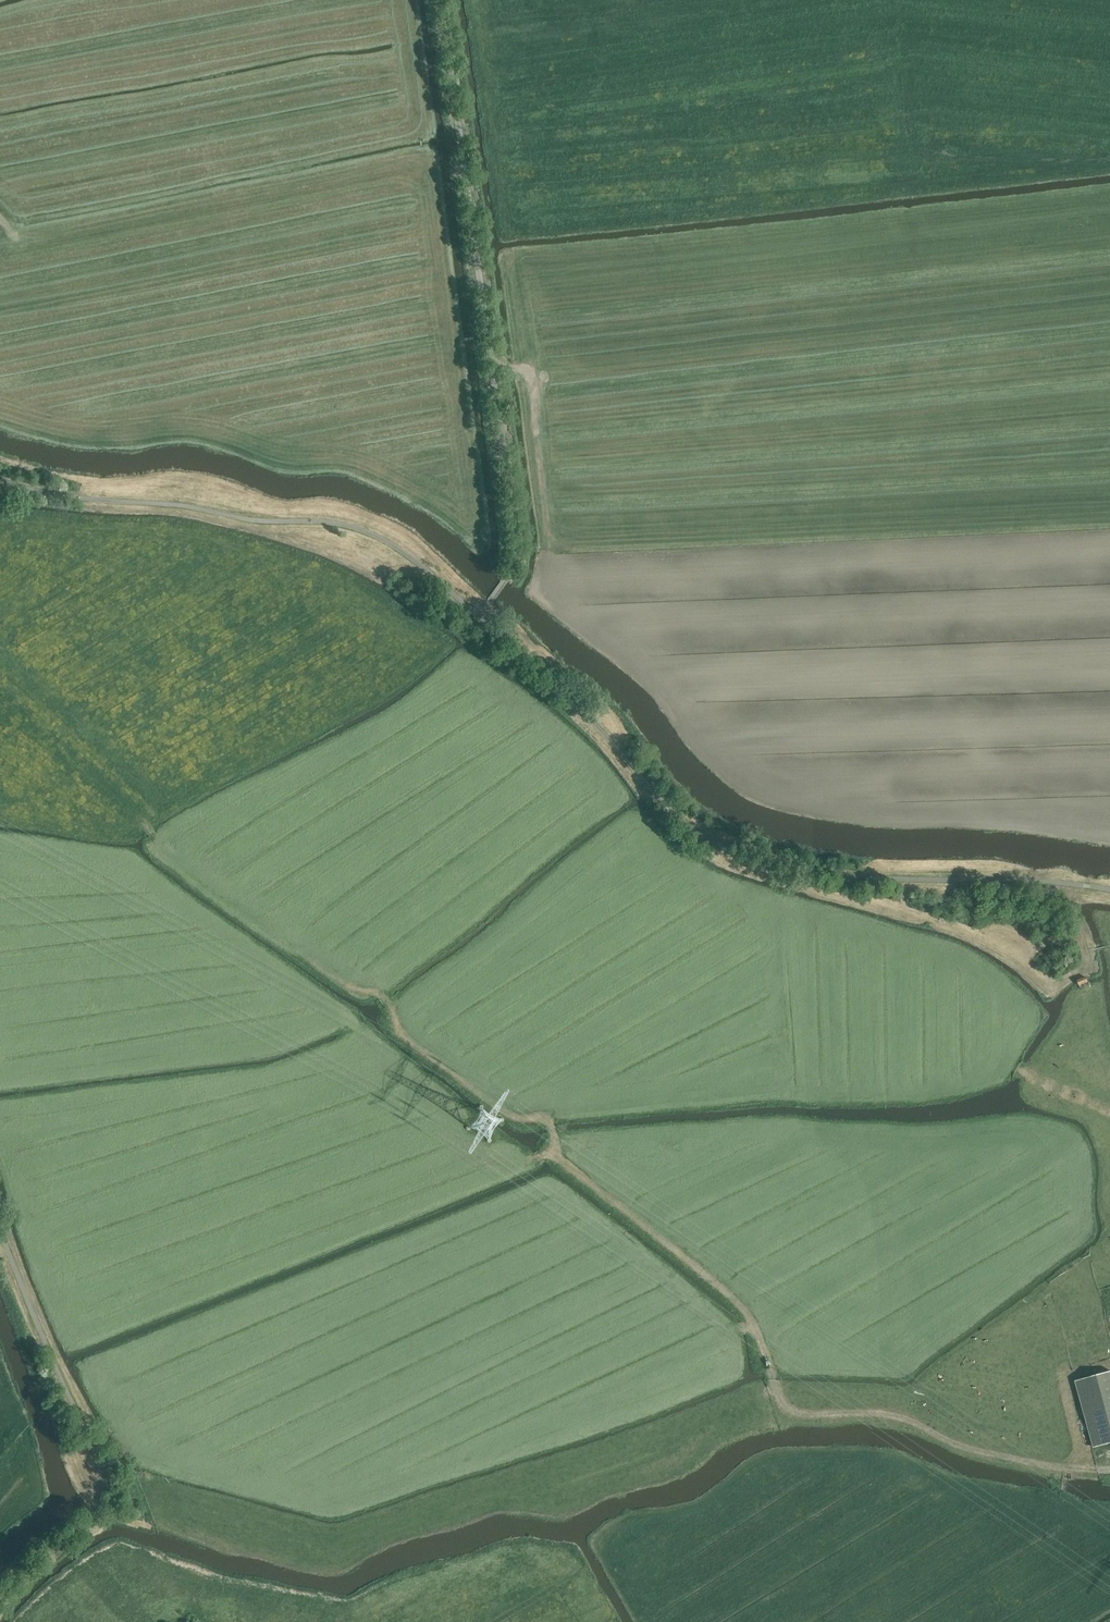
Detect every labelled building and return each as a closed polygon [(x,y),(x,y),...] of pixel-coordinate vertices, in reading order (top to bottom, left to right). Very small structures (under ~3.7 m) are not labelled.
[(1088,981),(1086,976),(1077,980),(1079,985),(1088,981)] [(1092,1448),(1109,1443),(1109,1375),(1109,1374),(1075,1384),(1092,1448)]
